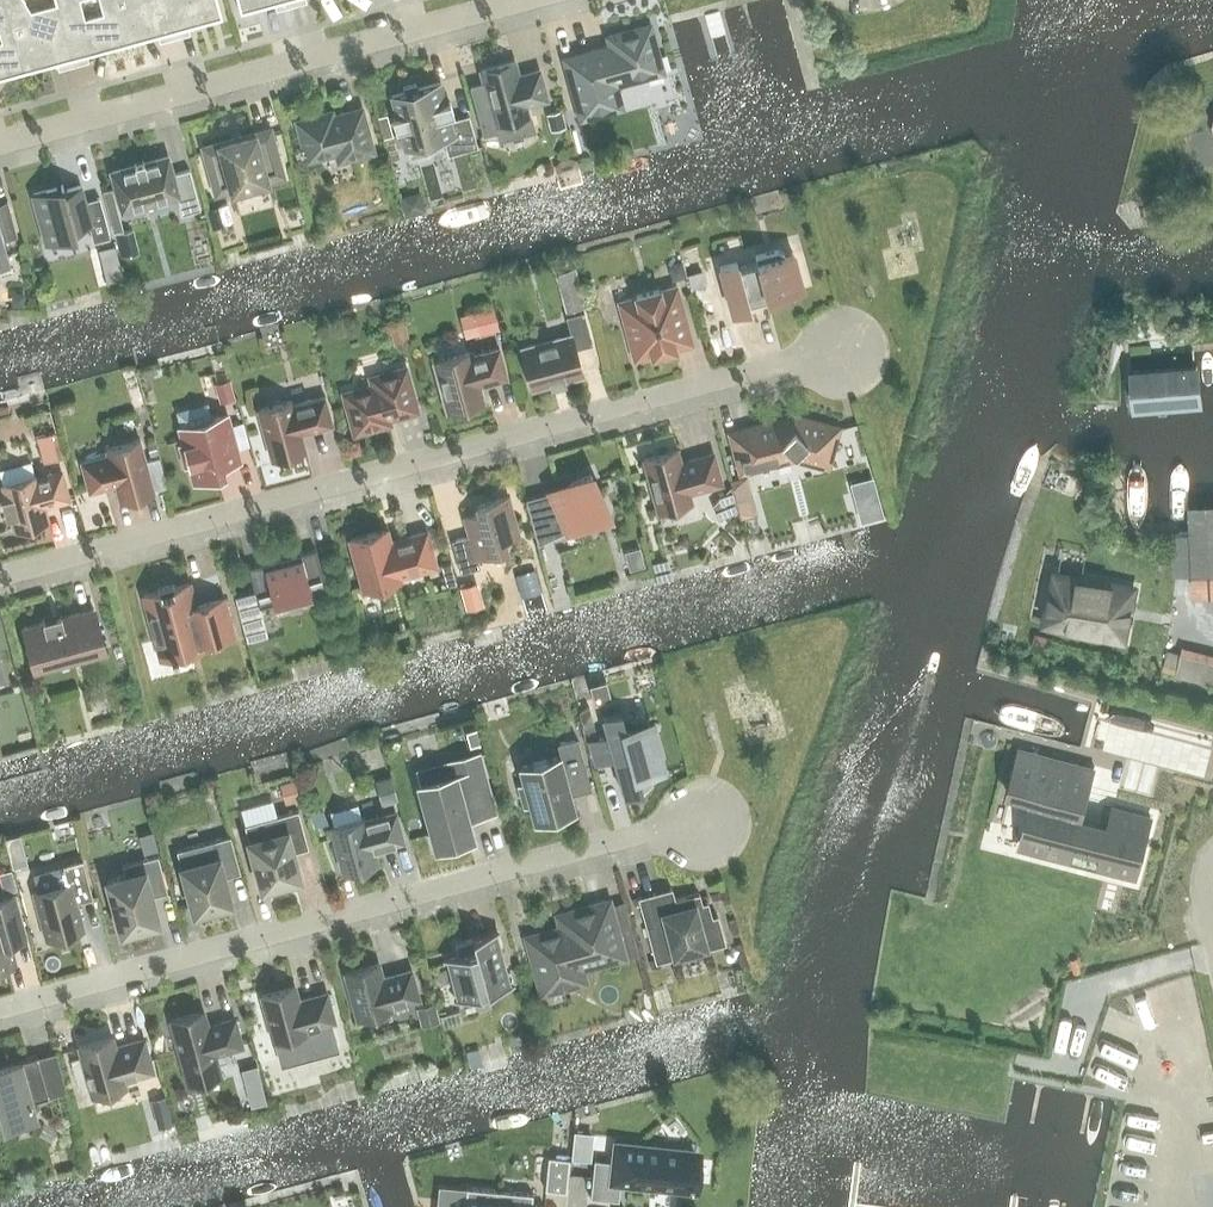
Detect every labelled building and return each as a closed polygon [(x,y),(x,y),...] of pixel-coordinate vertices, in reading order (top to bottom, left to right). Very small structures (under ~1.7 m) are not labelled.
[(23,71),(4,0),(0,0),(0,36),(1,40),(0,40),(0,78),(23,71)] [(23,71),(56,62),(58,69),(73,65),(57,3),(30,11),(25,0),(4,0),(23,71)] [(89,61),(87,54),(124,43),(113,0),(99,0),(102,12),(85,17),(80,0),(56,0),(57,3),(73,65),(89,61)] [(124,43),(158,34),(159,41),(175,37),(164,0),(113,0),(124,43)] [(175,37),(190,33),(188,26),(222,17),(217,0),(164,0),(175,37)] [(240,12),(274,3),(276,9),(291,5),(290,0),(237,0),(240,12)] [(615,84),(662,71),(649,25),(608,36),(610,45),(564,58),(581,118),(621,107),(615,84)] [(481,70),(484,81),(470,86),(483,136),(497,132),(499,141),(536,131),(529,103),(546,98),(538,71),(518,77),(514,62),(481,70)] [(405,92),(391,95),(397,116),(393,117),(396,129),(400,128),(406,148),(408,148),(410,157),(428,152),(426,143),(444,138),(448,154),(477,146),(469,115),(450,120),(449,114),(453,113),(450,102),(446,103),(440,82),(417,88),(416,84),(404,87),(405,92)] [(372,150),(361,109),(332,117),(331,112),(297,121),(308,159),(337,151),(339,159),(372,150)] [(561,111),(545,115),(550,131),(565,127),(561,111)] [(387,114),(379,117),(385,138),(393,136),(387,114)] [(270,127),(203,146),(216,193),(283,175),(270,127)] [(143,160),(134,163),(135,165),(112,172),(122,210),(176,195),(181,213),(200,208),(189,169),(172,174),(167,156),(144,163),(143,160)] [(100,197),(84,201),(80,185),(64,190),(62,184),(61,184),(61,186),(33,193),(47,244),(75,236),(75,237),(77,237),(75,229),(88,225),(93,243),(111,238),(100,197)] [(112,189),(104,192),(115,233),(123,231),(112,189)] [(8,259),(3,240),(17,236),(7,200),(0,204),(0,262),(8,259)] [(221,205),(207,209),(213,229),(226,225),(221,205)] [(131,230),(116,234),(122,257),(136,253),(131,230)] [(115,245),(98,249),(107,282),(123,278),(115,245)] [(738,268),(737,262),(719,267),(732,313),(749,308),(748,302),(766,297),(768,304),(791,298),(794,292),(794,290),(803,287),(794,253),(784,255),(784,253),(778,249),(755,256),(757,263),(738,268)] [(674,265),(671,271),(673,281),(687,277),(683,263),(674,265)] [(574,269),(558,273),(563,289),(579,285),(574,269)] [(691,288),(705,284),(702,271),(688,274),(691,288)] [(652,354),(652,356),(675,350),(675,347),(691,343),(676,287),(660,292),(659,289),(636,296),(636,298),(620,302),(635,358),(652,354)] [(494,309),(478,313),(484,334),(499,330),(494,309)] [(566,316),(571,335),(521,348),(532,388),(582,375),(575,348),(592,344),(583,312),(566,316)] [(404,323),(389,327),(395,347),(409,343),(404,323)] [(507,377),(499,348),(471,355),(470,351),(434,361),(447,411),(484,401),(479,385),(507,377)] [(1199,363),(1128,370),(1131,411),(1203,404),(1199,363)] [(389,423),(388,419),(387,418),(416,410),(405,369),(371,378),(374,386),(345,394),(355,432),(389,423)] [(236,399),(230,379),(214,383),(220,404),(236,399)] [(333,425),(325,396),(293,404),(291,400),(258,409),(272,459),(305,450),(301,434),(333,425)] [(227,415),(180,428),(184,445),(180,446),(185,465),(190,464),(194,481),(223,473),(221,464),(239,459),(227,415)] [(793,455),(826,464),(835,430),(849,433),(793,418),(734,434),(730,421),(729,421),(742,469),(793,455)] [(116,484),(120,501),(154,492),(153,489),(167,485),(161,465),(147,469),(140,440),(106,449),(108,455),(81,462),(89,491),(116,484)] [(57,441),(40,445),(44,463),(62,458),(57,441)] [(158,453),(155,441),(147,444),(150,456),(158,453)] [(680,462),(677,450),(644,459),(658,511),(691,502),(689,493),(721,483),(713,453),(680,462)] [(15,529),(48,520),(44,506),(69,499),(61,471),(36,478),(36,475),(2,484),(6,496),(6,499),(4,499),(2,500),(7,516),(11,515),(15,529)] [(537,544),(608,512),(591,473),(569,482),(571,486),(526,499),(537,544)] [(731,486),(738,511),(740,519),(758,514),(747,475),(730,480),(731,486)] [(865,517),(884,512),(873,475),(855,480),(865,517)] [(625,477),(613,480),(617,491),(628,488),(625,477)] [(719,519),(738,511),(731,486),(712,505),(719,519)] [(504,539),(518,535),(508,496),(477,505),(479,513),(465,517),(470,535),(451,540),(460,572),(480,567),(477,557),(507,549),(504,539)] [(1190,499),(1191,527),(1175,527),(1176,574),(1192,574),(1212,573),(1212,498),(1190,499)] [(350,539),(364,590),(400,580),(399,576),(436,567),(427,531),(390,541),(386,529),(350,539)] [(310,593),(326,588),(316,548),(248,567),(254,590),(235,595),(247,640),(267,634),(260,607),(275,602),(274,600),(310,591),(310,593)] [(639,548),(626,552),(631,570),(644,567),(639,548)] [(451,563),(441,565),(446,587),(456,585),(451,563)] [(1080,575),(1077,588),(1052,583),(1043,620),(1110,635),(1111,631),(1119,633),(1122,623),(1125,624),(1134,587),(1080,575)] [(149,614),(147,614),(152,633),(154,633),(161,658),(171,655),(172,658),(178,657),(177,654),(206,646),(205,642),(233,635),(223,598),(195,605),(189,583),(174,587),(174,585),(158,589),(159,591),(144,595),(149,614)] [(476,583),(460,588),(466,611),(483,607),(476,583)] [(61,617),(61,615),(42,620),(43,622),(23,627),(33,664),(104,645),(94,608),(61,617)] [(1187,642),(1179,672),(1212,680),(1212,648),(1187,642)] [(589,707),(579,712),(584,732),(594,730),(589,707)] [(623,718),(621,710),(602,715),(608,737),(591,741),(597,762),(614,757),(624,795),(643,790),(641,782),(662,773),(657,754),(662,753),(656,733),(652,734),(647,715),(623,718)] [(476,731),(467,733),(471,747),(480,745),(476,731)] [(520,785),(525,804),(530,803),(535,818),(533,819),(533,820),(575,809),(575,807),(573,808),(568,791),(589,786),(590,789),(591,788),(577,738),(557,744),(561,756),(519,768),(519,769),(521,768),(525,784),(520,785)] [(1148,815),(1113,806),(1109,823),(1082,816),(1094,767),(1020,748),(1014,771),(1008,795),(1011,796),(1030,800),(1018,846),(1070,859),(1075,839),(1103,846),(1097,869),(1132,878),(1132,879),(1134,879),(1150,815),(1148,815)] [(478,754),(449,762),(452,774),(418,783),(436,847),(472,837),(466,818),(494,811),(478,754)] [(392,781),(377,785),(383,806),(398,802),(392,781)] [(294,782),(281,785),(286,804),(300,801),(294,782)] [(299,877),(292,852),(308,847),(298,810),(245,825),(262,887),(299,877)] [(331,827),(344,872),(377,863),(373,848),(403,840),(395,812),(365,820),(364,818),(331,827)] [(323,813),(310,818),(315,831),(328,826),(323,813)] [(240,872),(230,836),(177,850),(194,913),(231,903),(224,877),(240,872)] [(18,837),(5,840),(8,850),(21,846),(18,837)] [(167,892),(158,856),(123,865),(125,875),(107,880),(121,933),(158,923),(151,896),(167,892)] [(46,939),(84,929),(76,902),(93,898),(83,862),(64,866),(68,883),(34,892),(46,939)] [(0,874),(0,879),(4,894),(16,891),(11,871),(0,874)] [(672,888),(638,897),(656,961),(725,943),(718,915),(712,917),(708,902),(702,903),(699,893),(675,899),(672,888)] [(10,941),(26,937),(15,895),(0,899),(0,966),(16,962),(10,941)] [(561,927),(526,936),(542,993),(585,981),(580,963),(623,951),(609,900),(567,912),(570,920),(560,922),(561,927)] [(458,955),(447,958),(458,1000),(510,985),(495,931),(472,938),(455,943),(458,955)] [(382,978),(378,964),(346,972),(358,1019),(390,1010),(389,1006),(418,998),(411,971),(382,978)] [(295,986),(261,995),(274,1041),(279,1060),(312,1051),(307,1032),(306,1029),(332,1022),(334,1022),(327,993),(299,1001),(295,986)] [(434,1003),(420,1007),(425,1025),(439,1021),(434,1003)] [(215,1054),(242,1046),(235,1018),(208,1026),(204,1011),(171,1020),(183,1065),(216,1056),(215,1054)] [(153,1071),(144,1039),(115,1047),(112,1036),(79,1045),(92,1095),(126,1086),(124,1079),(153,1071)] [(478,1049),(466,1052),(471,1067),(482,1064),(478,1049)] [(62,1075),(44,1079),(37,1056),(0,1067),(0,1110),(0,1109),(5,1125),(36,1116),(32,1101),(48,1097),(48,1096),(66,1091),(62,1075)] [(256,1065),(242,1069),(244,1079),(259,1075),(256,1065)] [(165,1095),(152,1099),(156,1113),(169,1109),(165,1095)] [(690,1189),(694,1153),(660,1149),(660,1148),(615,1143),(613,1161),(594,1159),(590,1198),(619,1201),(621,1183),(656,1187),(656,1186),(690,1189)] [(549,1158),(546,1189),(566,1191),(569,1160),(549,1158)] [(500,1191),(467,1188),(465,1206),(498,1206),(500,1191)] [(498,1206),(545,1206),(532,1206),(533,1194),(500,1191),(498,1206)]
